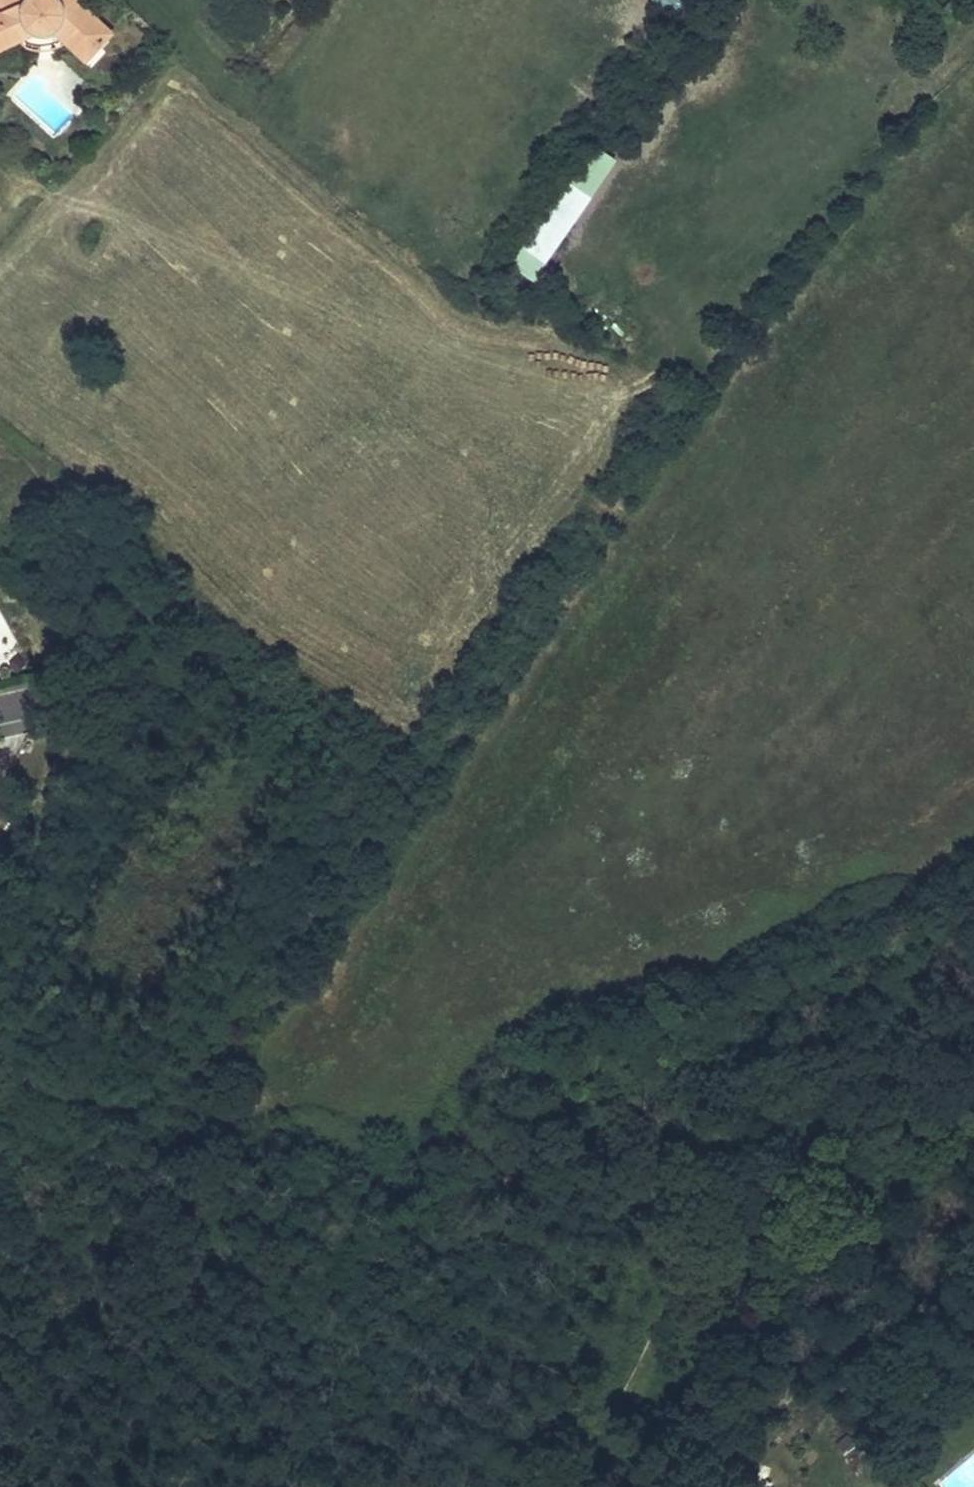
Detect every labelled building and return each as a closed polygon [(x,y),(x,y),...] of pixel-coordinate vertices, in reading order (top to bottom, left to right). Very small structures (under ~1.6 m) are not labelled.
[(55,0),(0,0),(0,8),(8,16),(0,19),(0,54),(17,47),(32,40),(39,42),(42,43),(45,44),(48,43),(52,42),(53,41),(56,38),(58,35),(62,30),(87,55),(96,59),(115,39),(94,17),(89,22),(71,4),(65,10),(55,0)] [(77,0),(55,0),(65,10),(71,4),(89,22),(94,17),(77,0)] [(944,8),(955,15),(965,1),(964,0),(950,0),(944,8)] [(602,154),(532,234),(548,248),(618,168),(602,154)] [(10,808),(0,801),(0,821),(10,808)]
